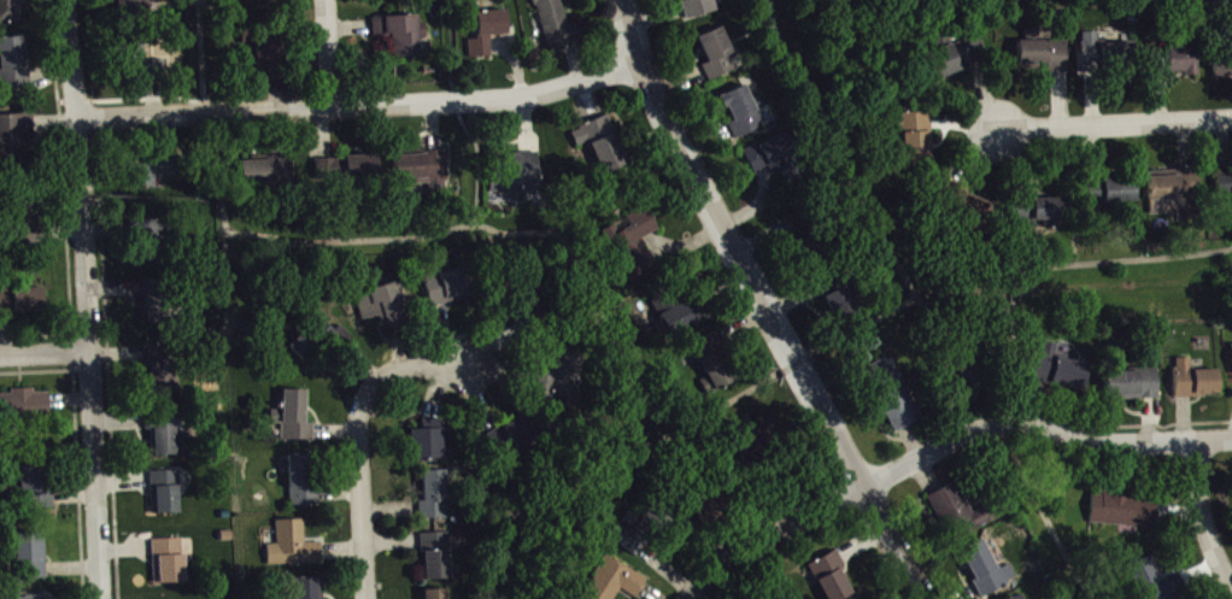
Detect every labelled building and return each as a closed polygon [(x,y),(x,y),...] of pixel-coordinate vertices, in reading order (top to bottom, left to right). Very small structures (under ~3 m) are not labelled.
[(19,0),(0,0),(0,27),(22,24),(19,0)] [(117,14),(153,13),(152,0),(116,0),(117,14)] [(566,0),(536,0),(549,53),(584,45),(579,24),(570,26),(564,1),(566,0)] [(716,0),(685,0),(691,22),(720,14),(716,0)] [(471,42),(472,61),(494,60),(493,38),(510,37),(509,13),(479,14),(480,42),(471,42)] [(375,20),(376,38),(394,38),(395,60),(422,59),(421,40),(426,40),(425,18),(375,20)] [(700,40),(711,65),(705,68),(712,84),(742,70),(724,29),(700,40)] [(259,78),(282,77),(281,33),(257,34),(259,78)] [(1085,72),(1133,72),(1134,45),(1101,45),(1101,35),(1085,35),(1085,72)] [(930,54),(938,79),(990,62),(982,37),(930,54)] [(29,89),(27,39),(0,40),(0,90),(29,89)] [(1069,73),(1068,42),(1020,43),(1021,73),(1069,73)] [(163,45),(132,46),(133,84),(164,83),(163,45)] [(1199,76),(1199,49),(1163,50),(1164,77),(1199,76)] [(1231,79),(1231,56),(1216,56),(1217,80),(1231,79)] [(739,141),(766,129),(748,87),(724,98),(735,124),(732,126),(739,141)] [(933,115),(899,116),(900,135),(905,135),(906,167),(934,166),(933,115)] [(0,116),(0,145),(3,145),(3,164),(25,164),(26,151),(36,151),(36,117),(0,116)] [(631,166),(610,117),(573,134),(580,150),(591,146),(605,178),(631,166)] [(772,169),(777,179),(785,175),(790,186),(808,177),(788,135),(746,154),(756,176),(772,169)] [(398,184),(432,182),(432,193),(449,192),(448,155),(397,157),(398,184)] [(278,157),(277,186),(299,186),(300,158),(278,157)] [(541,157),(499,157),(499,173),(492,173),(492,198),(541,198),(541,157)] [(134,191),(156,190),(156,179),(179,178),(179,158),(133,159),(134,191)] [(380,158),(348,158),(349,182),(381,181),(380,158)] [(343,179),(340,159),(319,162),(321,182),(343,179)] [(275,190),(274,162),(242,163),(243,191),(275,190)] [(1151,180),(1153,217),(1175,216),(1174,202),(1202,201),(1201,172),(1183,173),(1183,178),(1151,180)] [(1221,175),(1221,202),(1231,202),(1231,174),(1221,175)] [(1139,212),(1138,181),(1090,182),(1091,212),(1139,212)] [(37,199),(15,200),(16,235),(38,234),(37,199)] [(1069,224),(1068,200),(1035,201),(1036,225),(1069,224)] [(661,233),(652,211),(609,228),(631,285),(657,275),(643,240),(661,233)] [(140,266),(165,266),(167,222),(142,221),(140,266)] [(424,280),(432,311),(475,300),(468,269),(424,280)] [(816,282),(838,323),(861,310),(839,269),(816,282)] [(149,327),(169,326),(167,281),(147,282),(149,327)] [(380,319),(384,331),(413,323),(401,284),(356,297),(364,324),(380,319)] [(542,323),(542,287),(518,287),(518,323),(542,323)] [(46,291),(0,292),(0,315),(46,314),(46,291)] [(709,299),(662,300),(663,332),(710,331),(709,299)] [(335,334),(320,319),(290,349),(306,364),(335,334)] [(690,347),(711,396),(740,383),(719,335),(690,347)] [(1092,367),(1058,360),(1061,348),(1044,344),(1036,382),(1086,393),(1092,367)] [(583,402),(586,356),(575,356),(575,350),(561,349),(559,375),(545,374),(544,399),(583,402)] [(948,389),(987,382),(983,360),(943,367),(948,389)] [(896,435),(924,422),(899,370),(892,374),(886,361),(865,371),(896,435)] [(1179,400),(1222,399),(1221,373),(1195,373),(1195,361),(1178,361),(1179,400)] [(1161,372),(1108,373),(1109,402),(1161,401),(1161,372)] [(37,396),(37,391),(12,392),(12,397),(0,397),(0,420),(53,418),(52,395),(37,396)] [(316,443),(316,426),(307,426),(308,393),(285,392),(284,414),(272,413),(272,426),(284,427),(283,442),(316,443)] [(178,458),(178,429),(185,429),(185,415),(154,415),(155,459),(178,458)] [(495,436),(508,461),(545,440),(531,416),(495,436)] [(454,461),(453,430),(446,431),(445,421),(421,422),(421,431),(412,432),(413,462),(454,461)] [(293,508),(319,507),(317,458),(291,459),(293,508)] [(22,468),(24,509),(53,508),(51,467),(22,468)] [(182,516),(181,473),(153,475),(154,517),(182,516)] [(425,521),(449,521),(448,473),(424,474),(425,521)] [(931,498),(956,542),(997,519),(990,507),(975,515),(957,483),(931,498)] [(714,491),(691,503),(704,527),(727,515),(714,491)] [(1092,527),(1159,529),(1159,501),(1093,498),(1092,527)] [(611,540),(639,560),(651,543),(646,539),(659,521),(637,505),(622,526),(622,525),(611,540)] [(270,547),(270,568),(324,566),(323,545),(307,545),(306,522),(278,523),(279,547),(270,547)] [(426,583),(453,582),(452,535),(425,536),(426,583)] [(21,581),(49,581),(48,536),(20,537),(21,581)] [(984,598),(1020,581),(1010,562),(1001,566),(988,540),(961,553),(984,598)] [(188,585),(186,541),(155,542),(156,586),(188,585)] [(843,571),(847,569),(840,553),(811,566),(825,598),(852,598),(855,598),(843,571)] [(608,558),(583,598),(618,598),(622,592),(634,598),(639,598),(649,582),(608,558)] [(1181,576),(1163,582),(1155,558),(1134,566),(1146,598),(1189,598),(1181,576)] [(297,598),(326,598),(325,580),(297,581),(297,598)]
